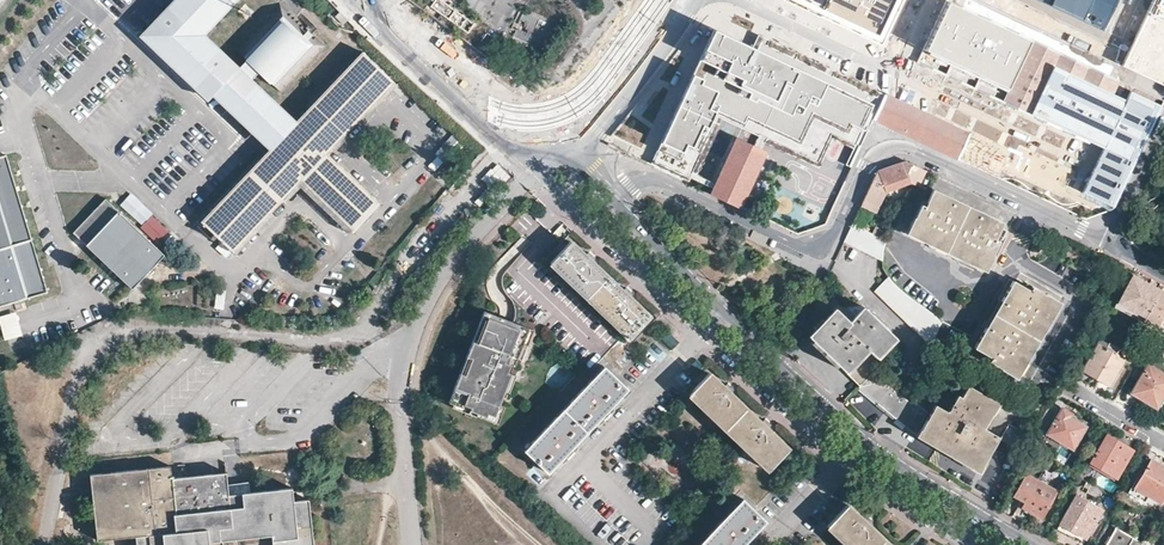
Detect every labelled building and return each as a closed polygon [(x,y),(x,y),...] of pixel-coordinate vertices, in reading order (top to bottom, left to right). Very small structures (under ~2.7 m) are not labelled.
[(144,43),(142,45),(212,111),(214,108),(148,45),(190,0),(185,0),(144,43)] [(235,14),(233,12),(244,0),(190,0),(148,45),(214,108),(220,103),(270,150),(294,125),(254,87),(242,75),(208,43),(235,14)] [(235,14),(249,0),(244,0),(233,12),(235,14)] [(439,0),(437,0),(430,10),(469,36),(477,25),(439,0)] [(820,15),(826,0),(787,0),(820,15)] [(820,15),(879,41),(899,0),(826,0),(820,15)] [(950,0),(949,0),(921,59),(1003,97),(1031,38),(950,0)] [(1115,0),(1047,0),(1103,26),(1115,0)] [(1124,66),(1160,84),(1163,75),(1163,0),(1154,0),(1124,66)] [(325,46),(279,2),(232,51),(249,68),(261,80),(278,96),(325,46)] [(550,24),(522,9),(513,27),(518,30),(515,35),(537,47),(550,24)] [(845,164),(851,167),(873,119),(885,93),(764,37),(758,50),(714,30),(652,164),(668,172),(685,180),(712,120),(817,169),(831,138),(853,148),(845,164)] [(500,41),(489,34),(482,45),(493,52),(500,41)] [(1031,38),(1003,97),(1033,111),(1054,67),(1109,92),(1116,77),(1031,38)] [(376,203),(324,154),(392,82),(362,53),(294,125),(270,150),(201,222),(202,222),(202,223),(231,250),(300,179),(352,228),(376,203)] [(1054,67),(1033,111),(1088,136),(1100,111),(1116,119),(1105,144),(1082,193),(1114,208),(1162,105),(1129,90),(1125,100),(1109,92),(1054,67)] [(249,68),(242,75),(254,87),(261,80),(249,68)] [(873,119),(958,159),(971,133),(901,100),(885,93),(873,119)] [(1116,119),(1100,111),(1088,136),(1105,144),(1116,119)] [(1009,151),(971,133),(958,159),(997,177),(1009,151)] [(465,145),(454,135),(436,153),(448,163),(465,145)] [(766,150),(740,137),(713,194),(740,206),(766,150)] [(6,154),(5,153),(5,154),(0,155),(0,305),(47,291),(6,154)] [(927,170),(904,159),(876,170),(862,200),(879,208),(888,189),(891,188),(907,181),(919,187),(927,170)] [(996,232),(1001,221),(981,210),(980,213),(967,206),(968,204),(966,203),(965,205),(953,200),(954,197),(934,188),(928,200),(923,198),(908,232),(984,268),(1000,235),(996,232)] [(153,216),(131,196),(121,206),(142,227),(153,216)] [(163,255),(106,199),(74,232),(132,288),(163,255)] [(879,208),(862,200),(860,204),(877,212),(879,208)] [(178,240),(158,221),(148,233),(168,251),(178,240)] [(851,223),(843,240),(883,258),(885,240),(885,238),(882,237),(872,233),(851,223)] [(885,231),(876,226),(872,233),(882,237),(885,231)] [(623,291),(625,289),(623,286),(620,283),(619,283),(617,284),(616,284),(592,261),(594,259),(591,256),(588,253),(586,255),(585,255),(571,241),(551,262),(630,337),(650,317),(623,291)] [(1097,264),(1100,255),(1094,251),(1089,260),(1097,264)] [(904,290),(887,274),(874,289),(930,344),(940,321),(933,314),(932,312),(930,310),(928,309),(927,308),(910,296),(904,290)] [(1143,318),(1159,289),(1132,274),(1115,307),(1141,321),(1143,318)] [(1015,376),(1058,302),(1026,283),(1024,286),(1012,279),(1000,300),(1002,301),(987,328),(985,326),(973,347),(985,353),(982,358),(1015,376)] [(1159,289),(1143,318),(1163,329),(1163,291),(1159,289)] [(218,293),(215,309),(223,311),(226,295),(218,293)] [(807,337),(860,384),(875,369),(882,362),(876,356),(894,337),(863,306),(849,321),(835,308),(807,337)] [(534,330),(484,311),(478,326),(483,328),(477,342),(472,340),(466,356),(471,358),(465,374),(460,372),(448,402),(452,404),(453,400),(478,410),(475,415),(497,424),(504,406),(499,404),(502,396),(504,390),(508,381),(511,373),(515,363),(517,358),(522,343),(527,345),(528,346),(534,330)] [(0,318),(0,323),(5,342),(23,337),(16,313),(0,318)] [(483,328),(478,326),(472,340),(477,342),(483,328)] [(1107,385),(1125,357),(1114,350),(1116,347),(1108,342),(1106,345),(1097,340),(1080,369),(1107,385)] [(527,345),(522,343),(517,358),(522,360),(527,345)] [(471,358),(466,356),(460,372),(465,374),(471,358)] [(1163,393),(1163,373),(1147,363),(1130,392),(1156,407),(1163,393)] [(548,471),(627,387),(604,365),(525,449),(548,471)] [(875,369),(860,384),(916,430),(926,412),(910,398),(908,400),(904,397),(875,369)] [(511,373),(508,381),(513,383),(516,375),(511,373)] [(761,422),(763,419),(760,416),(757,413),(754,415),(730,392),(732,390),(729,387),(726,384),(724,386),(709,373),(689,393),(768,469),(788,448),(761,422)] [(508,381),(504,390),(509,392),(513,383),(508,381)] [(998,436),(982,427),(997,403),(967,386),(955,404),(950,402),(946,411),(934,404),(917,432),(979,469),(998,436)] [(452,404),(451,406),(475,416),(475,415),(478,410),(453,400),(452,404)] [(1059,409),(1049,402),(1036,429),(1072,450),(1085,427),(1069,418),(1072,414),(1060,407),(1059,409)] [(1026,447),(1032,436),(1008,423),(1000,437),(1024,451),(1026,447)] [(1116,477),(1132,448),(1105,432),(1104,434),(1105,435),(1089,461),(1116,477)] [(1163,494),(1163,468),(1150,460),(1134,487),(1160,502),(1163,494)] [(310,492),(294,494),(293,485),(251,489),(250,480),(229,482),(227,469),(173,475),(172,464),(91,472),(98,540),(136,537),(137,544),(316,544),(310,492)] [(1030,477),(1018,498),(1029,504),(1041,484),(1030,477)] [(1060,494),(1041,484),(1029,504),(1026,509),(1045,520),(1060,494)] [(1085,540),(1103,510),(1078,495),(1060,525),(1085,540)] [(765,519),(742,497),(696,544),(741,544),(765,519)] [(868,524),(871,521),(868,519),(865,515),(862,518),(847,504),(828,525),(849,544),(890,544),(868,524)] [(1143,539),(1138,535),(1135,539),(1115,527),(1103,544),(1140,544),(1143,539)]
